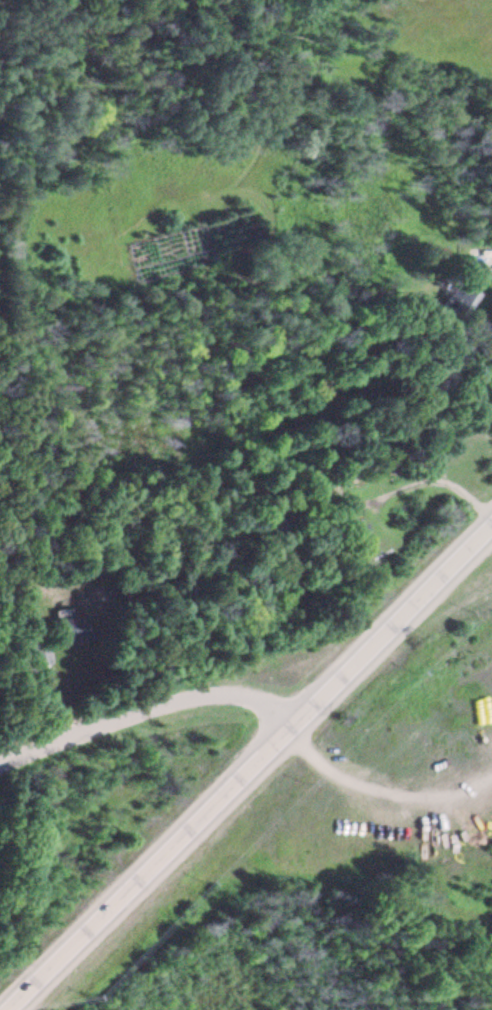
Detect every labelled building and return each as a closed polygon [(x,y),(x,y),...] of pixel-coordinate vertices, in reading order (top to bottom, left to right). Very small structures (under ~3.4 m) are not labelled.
[(441,308),(462,322),(478,297),(457,283),(441,308)] [(45,626),(51,649),(84,642),(79,619),(45,626)]
